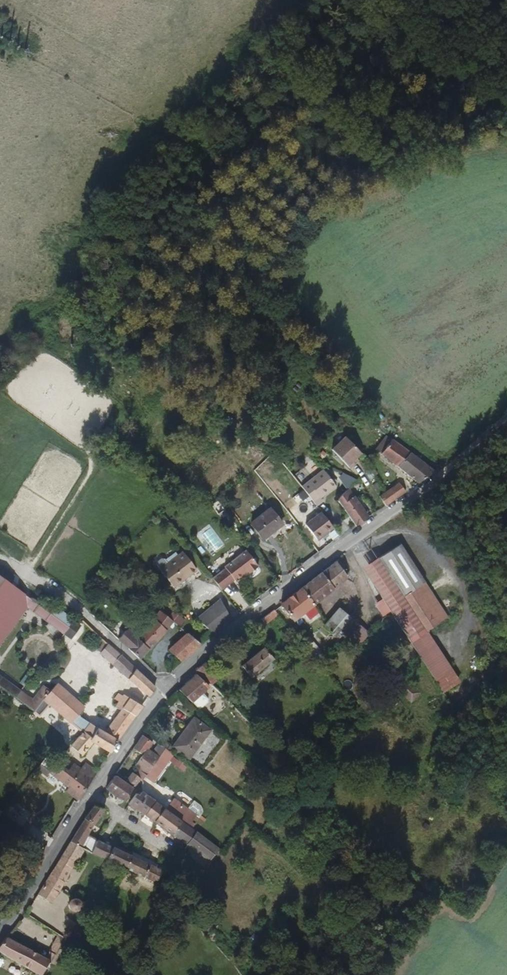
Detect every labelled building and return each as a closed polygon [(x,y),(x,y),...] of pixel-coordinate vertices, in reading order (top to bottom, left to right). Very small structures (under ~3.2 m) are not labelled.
[(357,455),(343,436),(329,447),(344,469),(355,462),(352,459),(357,455)] [(409,451),(389,437),(378,454),(395,466),(409,451)] [(409,451),(395,466),(404,472),(418,457),(409,451)] [(411,478),(425,461),(418,457),(404,472),(411,478)] [(419,484),(432,466),(425,461),(411,478),(418,482),(419,484)] [(327,473),(305,489),(319,509),(325,504),(323,500),(327,497),(328,498),(339,489),(330,477),(327,473)] [(392,500),(408,489),(400,480),(388,489),(385,491),(392,500)] [(388,503),(392,500),(385,491),(381,495),(385,499),(388,503)] [(353,508),(345,499),(336,510),(344,516),(353,508)] [(379,510),(388,503),(385,499),(376,507),(379,510)] [(250,523),(263,540),(282,526),(269,508),(250,523)] [(344,516),(355,527),(367,518),(353,508),(344,516)] [(334,530),(323,514),(307,527),(319,543),(334,530)] [(432,633),(454,618),(403,542),(382,556),(432,633)] [(227,567),(214,577),(223,587),(246,569),(249,572),(260,564),(247,549),(226,565),(227,567)] [(161,570),(178,590),(200,571),(186,555),(172,567),(167,562),(165,562),(161,565),(161,570)] [(432,633),(382,556),(366,567),(450,695),(466,684),(432,633)] [(304,588),(315,602),(337,585),(335,581),(346,571),(338,561),(304,588)] [(62,633),(68,625),(0,575),(0,633),(22,605),(62,633)] [(311,614),(320,608),(315,602),(304,588),(284,604),(294,616),(304,608),(311,614)] [(215,632),(235,617),(222,602),(200,617),(215,632)] [(160,612),(153,618),(164,629),(183,613),(179,608),(167,619),(160,612)] [(333,641),(339,636),(351,623),(339,610),(321,629),(333,641)] [(129,615),(126,618),(133,624),(136,621),(129,615)] [(268,629),(276,623),(270,615),(261,622),(268,629)] [(133,624),(126,618),(120,623),(122,626),(113,635),(133,655),(140,649),(131,638),(136,633),(130,627),(133,624)] [(140,630),(136,633),(131,638),(140,649),(164,629),(153,618),(140,630)] [(68,625),(62,633),(68,637),(78,624),(73,620),(68,625)] [(120,623),(110,632),(113,635),(122,626),(120,623)] [(175,648),(182,657),(199,644),(191,635),(179,645),(175,648)] [(302,653),(311,664),(326,649),(321,642),(316,647),(313,643),(302,653)] [(108,643),(106,645),(120,657),(121,655),(108,643)] [(120,657),(106,645),(101,651),(114,663),(120,657)] [(254,665),(267,680),(281,669),(267,654),(254,665)] [(120,657),(114,663),(127,677),(136,669),(121,655),(120,657)] [(198,671),(213,683),(222,673),(211,662),(198,671)] [(259,687),(267,680),(254,665),(246,671),(259,687)] [(136,669),(127,677),(144,695),(152,685),(136,669)] [(21,689),(0,673),(0,686),(39,714),(46,704),(73,723),(86,704),(56,682),(47,694),(39,688),(37,691),(26,683),(21,689)] [(196,673),(176,688),(199,709),(209,699),(201,692),(207,684),(196,673)] [(403,692),(413,703),(422,695),(412,684),(403,692)] [(87,742),(102,753),(121,726),(138,704),(114,685),(109,691),(114,695),(109,699),(119,707),(103,728),(83,714),(65,737),(65,742),(77,752),(87,742)] [(170,742),(186,755),(207,730),(190,717),(170,742)] [(137,772),(146,763),(154,753),(150,750),(153,746),(139,733),(118,758),(127,764),(137,772)] [(159,756),(166,748),(161,744),(155,751),(159,756)] [(55,752),(48,761),(38,774),(50,783),(52,779),(66,788),(74,781),(82,787),(89,774),(76,765),(55,752)] [(109,772),(117,778),(127,764),(118,758),(109,772)] [(130,781),(137,772),(127,764),(117,778),(127,785),(130,781)] [(124,788),(106,776),(100,786),(118,797),(124,788)] [(122,800),(138,811),(146,797),(134,789),(132,792),(128,791),(122,800)] [(156,823),(163,827),(171,814),(146,797),(138,811),(156,823)] [(91,799),(80,816),(93,824),(103,807),(91,799)] [(163,827),(180,838),(185,831),(195,837),(197,836),(199,838),(202,834),(187,824),(171,814),(163,827)] [(66,838),(81,846),(94,853),(103,839),(89,832),(93,824),(80,816),(66,838)] [(43,882),(53,890),(54,891),(81,846),(66,838),(43,882)] [(110,861),(119,867),(122,868),(129,854),(103,839),(94,853),(102,857),(110,861)] [(122,868),(149,882),(160,866),(155,862),(152,865),(129,854),(122,868)] [(102,857),(94,874),(102,877),(110,861),(102,857)] [(43,882),(34,898),(44,904),(53,890),(43,882)] [(0,949),(0,952),(26,974),(45,974),(49,969),(11,936),(0,949)]
